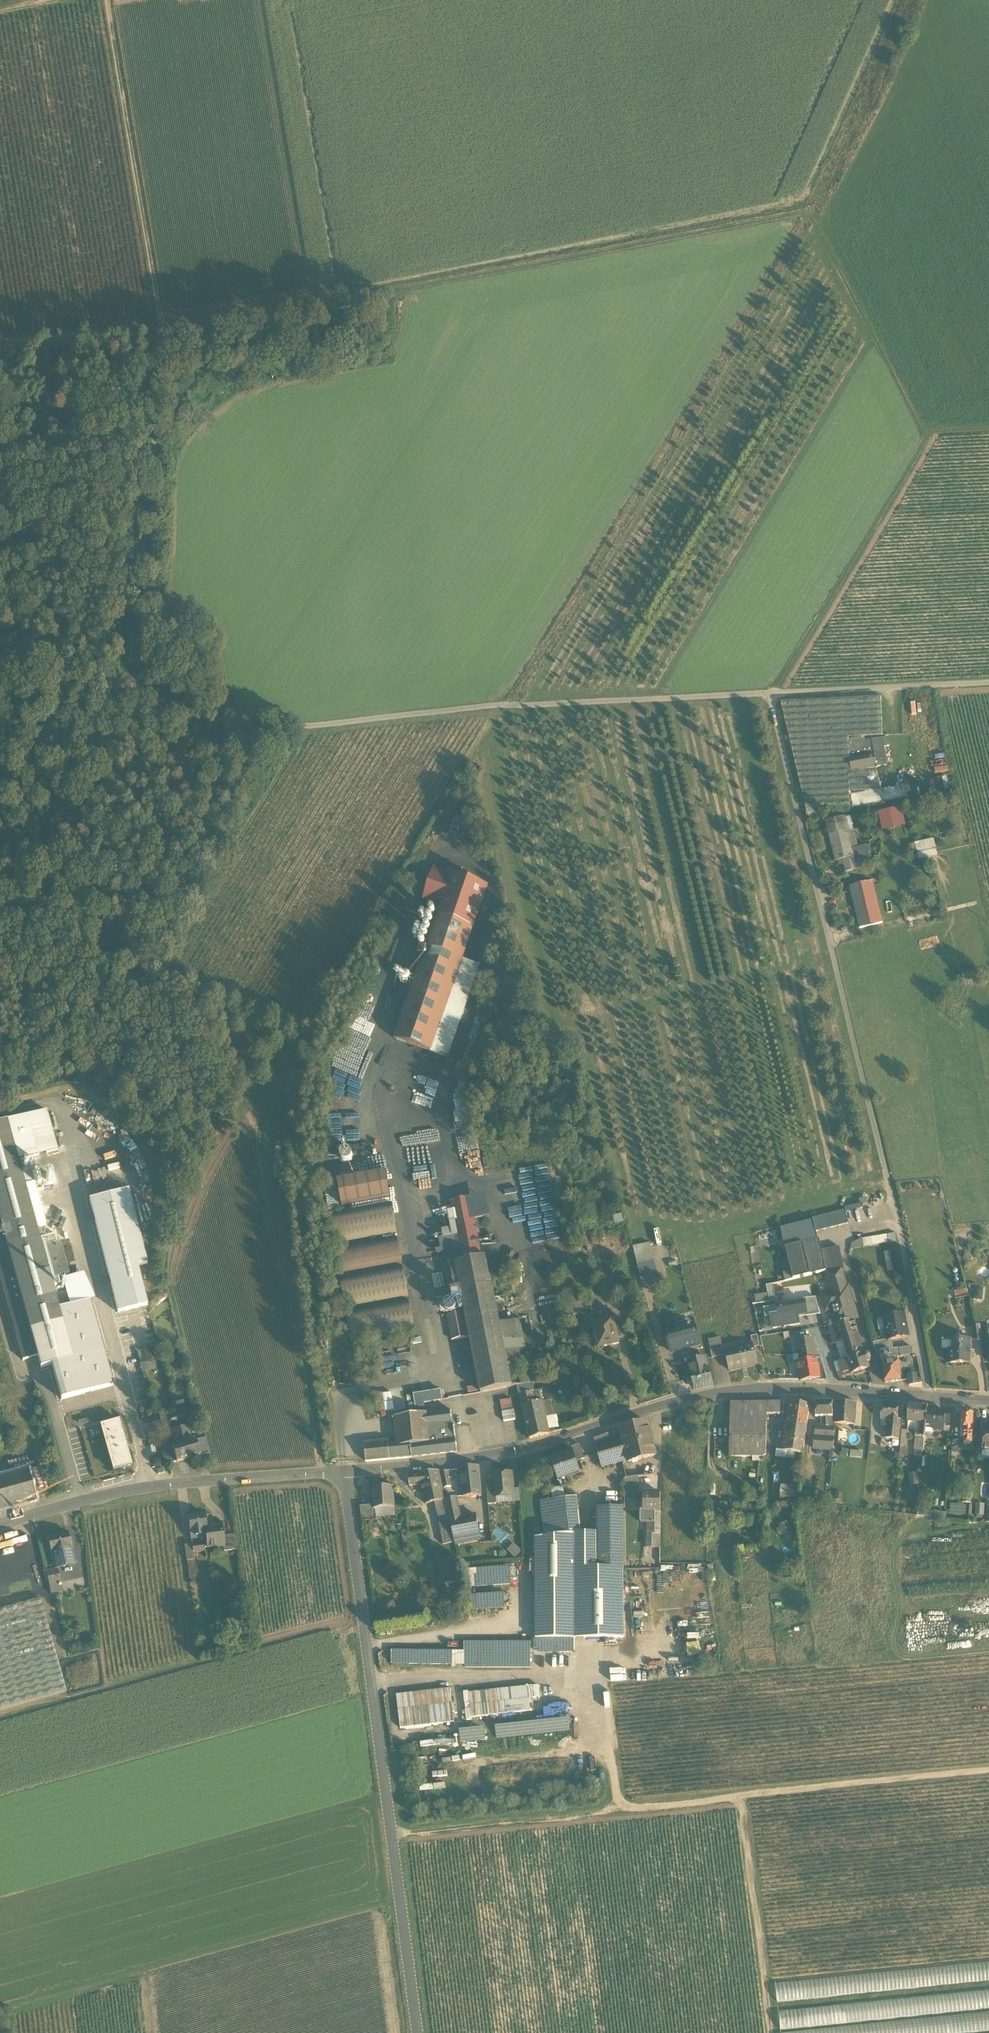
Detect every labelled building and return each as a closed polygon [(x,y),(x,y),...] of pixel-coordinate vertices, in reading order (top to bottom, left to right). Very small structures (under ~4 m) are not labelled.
[(876,768),(851,772),(849,759),(848,740),(847,738),(882,736),(881,698),(781,703),(806,811),(850,808),(849,795),(850,795),(877,791),(881,790),(880,784),(877,769),(876,768)] [(849,759),(851,772),(876,768),(877,769),(878,768),(887,766),(883,748),(889,746),(888,738),(861,743),(860,738),(848,740),(849,759)] [(881,790),(877,791),(850,795),(852,804),(878,799),(911,792),(909,783),(908,784),(881,790)] [(884,830),(905,826),(902,809),(880,813),(884,830)] [(843,861),(846,873),(858,870),(856,864),(871,861),(867,847),(852,850),(848,834),(850,834),(846,818),(826,823),(832,849),(834,848),(835,854),(834,855),(836,862),(843,861)] [(937,855),(933,840),(916,843),(920,859),(937,855)] [(423,900),(440,906),(451,873),(434,867),(423,900)] [(394,1039),(430,1052),(462,960),(488,886),(451,873),(440,906),(394,1039)] [(850,887),(860,928),(883,922),(873,881),(850,887)] [(480,966),(462,960),(430,1052),(448,1058),(480,966)] [(46,1111),(7,1122),(18,1161),(57,1151),(46,1111)] [(18,1161),(7,1122),(0,1124),(0,1221),(15,1276),(38,1356),(41,1368),(52,1365),(72,1359),(59,1309),(53,1286),(51,1280),(42,1246),(40,1239),(37,1230),(37,1228),(25,1186),(23,1180),(21,1173),(19,1164),(18,1162),(18,1161)] [(30,1170),(24,1172),(21,1173),(23,1180),(32,1177),(30,1170)] [(385,1172),(337,1180),(342,1206),(390,1197),(385,1172)] [(33,1174),(37,1188),(41,1187),(37,1173),(33,1174)] [(34,1184),(32,1177),(23,1180),(25,1186),(34,1184)] [(46,1226),(34,1184),(25,1186),(37,1228),(46,1226)] [(89,1200),(118,1313),(147,1306),(137,1267),(147,1264),(128,1190),(89,1200)] [(455,1263),(481,1258),(469,1198),(451,1202),(458,1236),(438,1239),(441,1251),(450,1249),(453,1263),(455,1262),(455,1263)] [(328,1215),(334,1245),(397,1233),(391,1203),(328,1215)] [(845,1212),(845,1211),(812,1219),(812,1221),(815,1233),(816,1233),(848,1224),(845,1212)] [(1,1280),(15,1276),(0,1221),(0,1278),(1,1280)] [(781,1229),(785,1248),(803,1244),(814,1241),(812,1233),(815,1233),(812,1221),(781,1229)] [(57,1242),(55,1234),(44,1237),(40,1239),(42,1246),(57,1242)] [(862,1239),(864,1247),(896,1242),(895,1234),(862,1239)] [(336,1248),(341,1274),(402,1263),(397,1237),(336,1248)] [(851,1250),(864,1247),(862,1239),(852,1244),(851,1250)] [(68,1240),(60,1242),(67,1264),(74,1262),(68,1240)] [(814,1241),(803,1244),(811,1276),(825,1272),(826,1272),(822,1251),(819,1240),(818,1240),(814,1241)] [(57,1242),(42,1246),(51,1280),(58,1278),(69,1275),(67,1264),(60,1242),(60,1241),(57,1242)] [(632,1245),(637,1265),(655,1261),(651,1242),(632,1245)] [(785,1248),(791,1272),(793,1280),(811,1276),(803,1244),(785,1248)] [(825,1272),(826,1274),(840,1272),(843,1265),(839,1247),(822,1251),(826,1272),(825,1272)] [(485,1257),(481,1258),(455,1263),(456,1267),(465,1312),(470,1337),(481,1393),(532,1383),(527,1360),(519,1319),(500,1323),(491,1278),(489,1278),(485,1257)] [(637,1265),(640,1277),(658,1273),(655,1261),(637,1265)] [(340,1278),(345,1309),(408,1297),(403,1267),(340,1278)] [(785,1282),(793,1280),(791,1272),(783,1274),(785,1282)] [(826,1274),(828,1281),(842,1277),(840,1272),(826,1274)] [(62,1280),(69,1306),(90,1301),(94,1300),(82,1275),(62,1280)] [(38,1356),(15,1276),(1,1280),(23,1360),(38,1356)] [(828,1281),(832,1292),(846,1288),(843,1277),(842,1277),(828,1281)] [(60,1284),(58,1278),(51,1280),(53,1286),(60,1284)] [(833,1321),(834,1325),(853,1320),(857,1318),(852,1301),(850,1300),(849,1295),(850,1293),(848,1288),(846,1288),(832,1292),(829,1297),(829,1299),(823,1301),(826,1312),(833,1310),(835,1318),(833,1321)] [(983,1289),(975,1288),(974,1300),(982,1301),(983,1289)] [(954,1292),(955,1298),(967,1295),(966,1289),(954,1292)] [(829,1297),(832,1292),(821,1295),(823,1301),(829,1299),(829,1297)] [(755,1296),(756,1304),(769,1302),(768,1294),(755,1296)] [(816,1298),(803,1299),(804,1302),(805,1302),(807,1315),(818,1313),(819,1315),(820,1314),(816,1298)] [(584,1299),(569,1303),(572,1316),(588,1313),(584,1299)] [(113,1386),(90,1301),(69,1306),(59,1309),(72,1359),(52,1365),(61,1400),(113,1386)] [(415,1330),(409,1301),(346,1312),(352,1342),(415,1330)] [(764,1318),(766,1329),(799,1324),(798,1318),(798,1316),(807,1315),(805,1302),(804,1302),(763,1308),(765,1318),(764,1318)] [(562,1305),(565,1319),(572,1318),(572,1316),(569,1303),(562,1305)] [(452,1341),(470,1337),(465,1312),(447,1315),(452,1341)] [(889,1339),(889,1340),(892,1339),(909,1336),(905,1316),(887,1319),(889,1326),(886,1327),(887,1330),(889,1339)] [(599,1347),(599,1348),(619,1343),(618,1339),(621,1338),(618,1327),(615,1327),(613,1319),(609,1320),(609,1318),(596,1321),(596,1323),(593,1324),(596,1337),(593,1338),(595,1348),(599,1347)] [(845,1348),(849,1359),(849,1360),(863,1355),(857,1334),(853,1320),(834,1325),(829,1326),(834,1345),(836,1344),(843,1342),(845,1348)] [(886,1327),(885,1320),(876,1322),(879,1332),(887,1330),(886,1327)] [(972,1326),(974,1341),(981,1340),(978,1325),(972,1326)] [(678,1329),(665,1332),(671,1352),(700,1344),(695,1327),(689,1328),(689,1326),(678,1329)] [(795,1332),(797,1340),(810,1338),(812,1338),(811,1329),(809,1330),(795,1332)] [(753,1345),(754,1350),(760,1349),(757,1337),(751,1338),(752,1346),(753,1345)] [(797,1340),(799,1355),(800,1361),(815,1359),(812,1338),(810,1338),(797,1340)] [(709,1341),(711,1348),(722,1346),(720,1339),(709,1341)] [(881,1351),(890,1350),(894,1350),(892,1339),(889,1340),(889,1339),(873,1343),(875,1352),(881,1351)] [(941,1350),(948,1350),(952,1350),(952,1340),(941,1340),(941,1350)] [(948,1350),(948,1362),(970,1362),(970,1352),(971,1352),(970,1340),(952,1340),(952,1350),(948,1350)] [(836,1344),(838,1350),(845,1348),(843,1342),(836,1344)] [(734,1343),(722,1346),(723,1352),(726,1351),(735,1349),(734,1343)] [(726,1351),(730,1372),(758,1366),(754,1350),(753,1345),(752,1346),(735,1349),(726,1351)] [(723,1352),(722,1346),(711,1348),(713,1360),(724,1357),(723,1352)] [(838,1350),(841,1361),(849,1359),(845,1348),(838,1350)] [(912,1348),(894,1350),(890,1350),(891,1357),(897,1357),(913,1355),(912,1348)] [(137,1352),(140,1364),(152,1361),(149,1349),(137,1352)] [(883,1366),(891,1365),(891,1357),(890,1350),(881,1351),(883,1366)] [(864,1355),(863,1355),(849,1360),(849,1359),(841,1361),(840,1362),(842,1372),(843,1373),(851,1370),(852,1373),(868,1368),(867,1363),(869,1362),(870,1360),(869,1357),(867,1356),(865,1356),(864,1355)] [(689,1362),(696,1389),(712,1385),(705,1358),(689,1362)] [(527,1360),(532,1383),(541,1381),(536,1359),(527,1360)] [(817,1359),(815,1359),(800,1361),(797,1362),(800,1381),(820,1378),(817,1359)] [(152,1361),(140,1364),(142,1374),(156,1370),(154,1360),(152,1361)] [(836,1373),(842,1372),(840,1362),(833,1364),(836,1373)] [(898,1364),(891,1365),(883,1366),(885,1383),(901,1381),(898,1364)] [(918,1383),(916,1373),(907,1374),(909,1385),(918,1383)] [(518,1386),(519,1395),(533,1392),(532,1383),(518,1386)] [(542,1390),(545,1401),(550,1400),(560,1397),(558,1387),(542,1390)] [(540,1390),(533,1392),(536,1403),(543,1401),(540,1390)] [(414,1396),(416,1405),(442,1400),(441,1391),(414,1396)] [(519,1395),(529,1439),(550,1434),(549,1430),(546,1418),(543,1401),(536,1403),(533,1392),(519,1395)] [(511,1399),(500,1401),(502,1412),(513,1410),(511,1399)] [(545,1401),(543,1401),(546,1418),(554,1416),(550,1400),(545,1401)] [(826,1417),(833,1417),(832,1402),(815,1402),(815,1417),(826,1417)] [(834,1423),(853,1425),(853,1418),(855,1418),(856,1403),(835,1402),(834,1423)] [(730,1457),(764,1458),(767,1456),(767,1416),(781,1416),(781,1403),(730,1404),(730,1457)] [(175,1407),(177,1415),(186,1412),(184,1404),(175,1407)] [(789,1424),(806,1426),(809,1406),(792,1404),(789,1424)] [(886,1426),(900,1427),(901,1422),(896,1421),(897,1406),(880,1406),(880,1421),(886,1422),(886,1426)] [(166,1418),(177,1415),(175,1407),(158,1411),(160,1419),(166,1417),(166,1418)] [(190,1411),(192,1420),(199,1418),(196,1407),(190,1409),(190,1411)] [(925,1433),(926,1426),(927,1412),(927,1408),(908,1407),(907,1424),(908,1424),(918,1425),(917,1433),(917,1438),(924,1439),(925,1438),(925,1433)] [(366,1460),(366,1462),(412,1458),(457,1453),(454,1424),(452,1424),(450,1410),(394,1418),(398,1446),(389,1448),(388,1442),(365,1444),(366,1460)] [(513,1410),(502,1412),(504,1422),(516,1420),(514,1410),(513,1410)] [(177,1415),(166,1418),(168,1426),(171,1426),(186,1422),(192,1420),(190,1411),(186,1412),(177,1415)] [(934,1413),(927,1412),(926,1426),(933,1427),(933,1429),(944,1430),(944,1428),(945,1417),(945,1412),(934,1411),(934,1413)] [(960,1414),(960,1429),(964,1429),(971,1429),(972,1414),(960,1414)] [(554,1416),(546,1418),(549,1430),(560,1428),(557,1415),(554,1416)] [(813,1449),(830,1451),(833,1451),(835,1428),(833,1427),(833,1417),(826,1417),(826,1427),(816,1426),(813,1449)] [(113,1472),(132,1466),(119,1420),(100,1426),(113,1472)] [(171,1426),(172,1431),(188,1427),(186,1422),(171,1426)] [(628,1461),(628,1462),(632,1462),(637,1461),(638,1460),(655,1456),(656,1456),(647,1423),(630,1427),(629,1426),(624,1428),(624,1429),(620,1429),(623,1439),(626,1453),(628,1460),(628,1461)] [(795,1453),(802,1454),(806,1426),(789,1424),(786,1445),(785,1452),(788,1452),(795,1453)] [(918,1425),(908,1424),(907,1429),(915,1430),(915,1433),(917,1433),(918,1425)] [(892,1444),(895,1444),(895,1441),(898,1441),(900,1427),(886,1426),(885,1440),(892,1441),(892,1444)] [(172,1447),(177,1463),(181,1462),(200,1457),(195,1441),(192,1442),(188,1427),(172,1431),(176,1446),(172,1447)] [(899,1457),(908,1457),(908,1451),(906,1451),(908,1431),(902,1430),(900,1450),(899,1457)] [(100,1437),(99,1431),(90,1433),(92,1440),(100,1437)] [(594,1439),(596,1447),(611,1443),(608,1434),(594,1439)] [(195,1441),(200,1457),(208,1454),(204,1438),(195,1441)] [(915,1451),(923,1452),(924,1439),(917,1438),(916,1444),(915,1444),(915,1451)] [(951,1452),(958,1453),(959,1439),(952,1438),(951,1452)] [(596,1447),(601,1468),(617,1464),(615,1456),(626,1453),(623,1439),(611,1443),(596,1447)] [(572,1451),(576,1460),(585,1457),(579,1443),(570,1447),(572,1452),(572,1451)] [(161,1450),(166,1466),(177,1463),(172,1447),(161,1450)] [(551,1460),(558,1480),(580,1471),(576,1460),(572,1451),(572,1452),(551,1460)] [(622,1461),(628,1460),(626,1453),(615,1456),(617,1464),(622,1462),(622,1461)] [(458,1469),(461,1497),(481,1495),(479,1467),(458,1469)] [(0,1478),(0,1511),(36,1501),(28,1470),(0,1478)] [(441,1473),(444,1488),(451,1487),(448,1472),(441,1473)] [(919,1485),(917,1472),(908,1474),(910,1486),(919,1485)] [(421,1485),(426,1504),(435,1502),(445,1500),(438,1473),(420,1474),(420,1475),(408,1475),(409,1486),(421,1485)] [(494,1486),(495,1495),(513,1494),(513,1489),(512,1474),(493,1475),(494,1486)] [(625,1479),(626,1487),(637,1486),(640,1485),(639,1477),(625,1479)] [(486,1487),(488,1505),(496,1504),(496,1498),(495,1498),(495,1495),(494,1486),(486,1487)] [(638,1493),(637,1486),(626,1487),(627,1494),(638,1493)] [(374,1505),(374,1509),(375,1509),(394,1508),(393,1487),(373,1488),(374,1505)] [(780,1498),(797,1499),(797,1487),(781,1487),(780,1498)] [(552,1489),(553,1500),(556,1499),(565,1499),(561,1488),(552,1489)] [(746,1493),(747,1501),(758,1500),(757,1492),(746,1493)] [(643,1494),(643,1512),(643,1513),(655,1513),(660,1513),(660,1494),(643,1494)] [(576,1497),(565,1499),(556,1499),(553,1500),(541,1501),(545,1537),(535,1538),(535,1589),(573,1589),(574,1639),(624,1638),(623,1568),(598,1568),(597,1532),(580,1532),(576,1497)] [(446,1499),(448,1508),(457,1506),(455,1498),(446,1499)] [(435,1502),(437,1513),(449,1511),(448,1508),(446,1499),(445,1500),(435,1502)] [(985,1504),(976,1504),(975,1515),(984,1516),(985,1504)] [(360,1507),(362,1522),(376,1520),(376,1518),(375,1509),(374,1509),(374,1505),(360,1507)] [(966,1506),(950,1505),(949,1514),(965,1515),(966,1506)] [(459,1519),(457,1506),(448,1508),(449,1511),(454,1539),(479,1534),(476,1515),(459,1519)] [(597,1507),(597,1532),(598,1568),(623,1568),(623,1507),(597,1507)] [(395,1516),(394,1508),(375,1509),(376,1518),(395,1516)] [(725,1509),(725,1521),(731,1521),(731,1517),(734,1517),(734,1509),(725,1509)] [(449,1511),(437,1513),(443,1545),(454,1542),(454,1539),(449,1511)] [(946,1512),(933,1511),(932,1518),(945,1520),(946,1512)] [(647,1523),(655,1523),(655,1513),(643,1513),(643,1512),(641,1512),(641,1523),(647,1523)] [(191,1539),(206,1537),(205,1527),(204,1515),(188,1517),(191,1539)] [(789,1521),(778,1525),(780,1528),(776,1530),(778,1535),(782,1533),(783,1535),(793,1532),(789,1521)] [(647,1523),(647,1534),(660,1534),(660,1526),(655,1526),(655,1523),(647,1523)] [(221,1525),(205,1527),(206,1537),(208,1548),(217,1547),(217,1545),(223,1544),(222,1537),(221,1525)] [(49,1537),(55,1567),(74,1562),(68,1533),(49,1537)] [(454,1539),(454,1542),(455,1545),(481,1540),(479,1534),(454,1539)] [(660,1547),(660,1534),(647,1534),(647,1539),(654,1539),(654,1547),(660,1547)] [(223,1546),(224,1552),(238,1550),(236,1535),(222,1537),(223,1544),(223,1546)] [(192,1545),(193,1553),(205,1552),(204,1543),(192,1545)] [(522,1551),(514,1544),(507,1550),(515,1558),(522,1551)] [(185,1546),(187,1561),(194,1560),(193,1553),(192,1545),(185,1546)] [(436,1561),(441,1586),(459,1582),(454,1558),(436,1561)] [(47,1571),(49,1579),(60,1577),(58,1568),(47,1571)] [(509,1568),(475,1571),(476,1583),(476,1587),(510,1584),(510,1581),(509,1570),(509,1568)] [(61,1584),(60,1577),(49,1579),(50,1587),(61,1584)] [(61,1584),(50,1587),(52,1594),(63,1592),(61,1584)] [(573,1589),(535,1589),(536,1639),(574,1639),(573,1589)] [(472,1598),(473,1610),(504,1608),(503,1596),(472,1598)] [(66,1692),(40,1599),(0,1610),(0,1710),(66,1692)] [(560,1640),(533,1641),(534,1651),(560,1650),(560,1640)] [(560,1640),(560,1650),(560,1652),(574,1652),(574,1640),(560,1640)] [(452,1652),(452,1664),(465,1664),(465,1655),(470,1655),(470,1643),(464,1643),(464,1652),(452,1652)] [(470,1655),(530,1656),(530,1644),(470,1643),(470,1655)] [(392,1652),(392,1664),(452,1664),(452,1652),(392,1652)] [(465,1667),(530,1668),(530,1656),(470,1655),(465,1655),(465,1664),(465,1667)] [(533,1686),(468,1693),(470,1717),(529,1711),(528,1700),(534,1699),(533,1686)] [(451,1688),(396,1694),(400,1728),(454,1722),(451,1688)] [(570,1731),(568,1721),(496,1728),(496,1739),(570,1731)] [(460,1732),(461,1743),(485,1740),(484,1730),(460,1732)]
